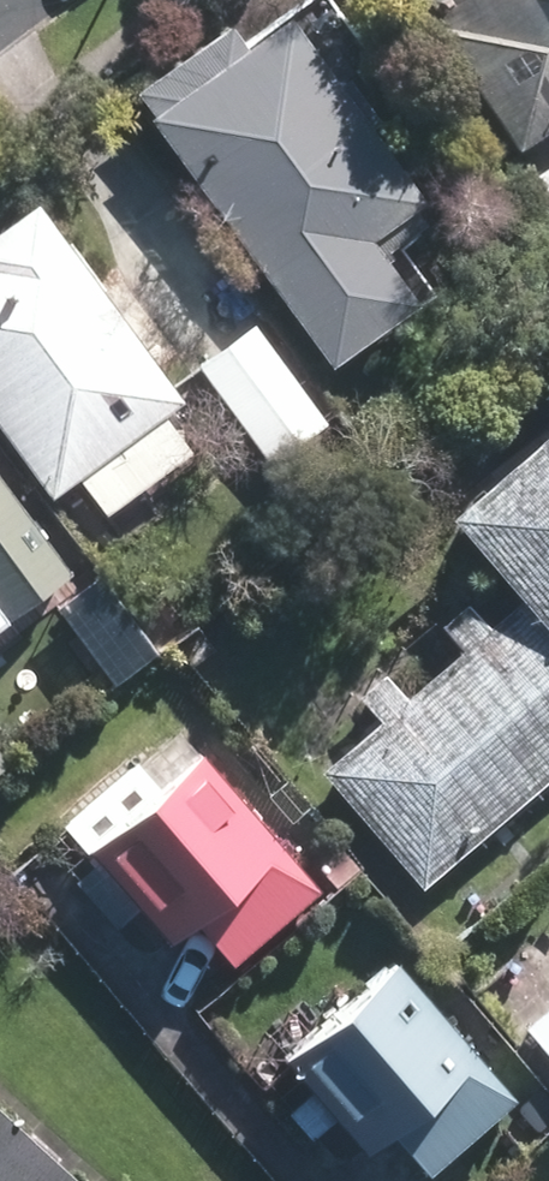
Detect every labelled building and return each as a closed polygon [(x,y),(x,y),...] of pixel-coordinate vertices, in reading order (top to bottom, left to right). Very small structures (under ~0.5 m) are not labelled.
[(505,162),(548,134),(548,0),(399,0),(505,162)] [(210,32),(111,106),(318,382),(402,319),(364,270),(419,229),(268,27),(229,56),(210,32)] [(22,215),(0,231),(0,456),(40,510),(67,489),(96,527),(182,463),(154,426),(171,413),(22,215)] [(245,329),(187,372),(265,475),(322,433),(245,329)] [(408,899),(548,780),(548,428),(547,426),(425,529),(499,615),(474,635),(456,613),(426,638),(445,661),(398,701),(379,678),(348,704),(368,728),(307,780),(408,899)] [(0,503),(0,629),(60,583),(0,503)] [(309,901),(190,763),(57,876),(107,935),(127,918),(159,955),(179,938),(216,981),(309,901)] [(503,1111),(385,971),(271,1066),(299,1099),(276,1118),(303,1150),(326,1131),(352,1162),(374,1144),(405,1180),(419,1180),(503,1111)] [(512,1036),(548,1080),(548,1006),(512,1036)] [(0,1129),(0,1180),(56,1180),(0,1129)]
